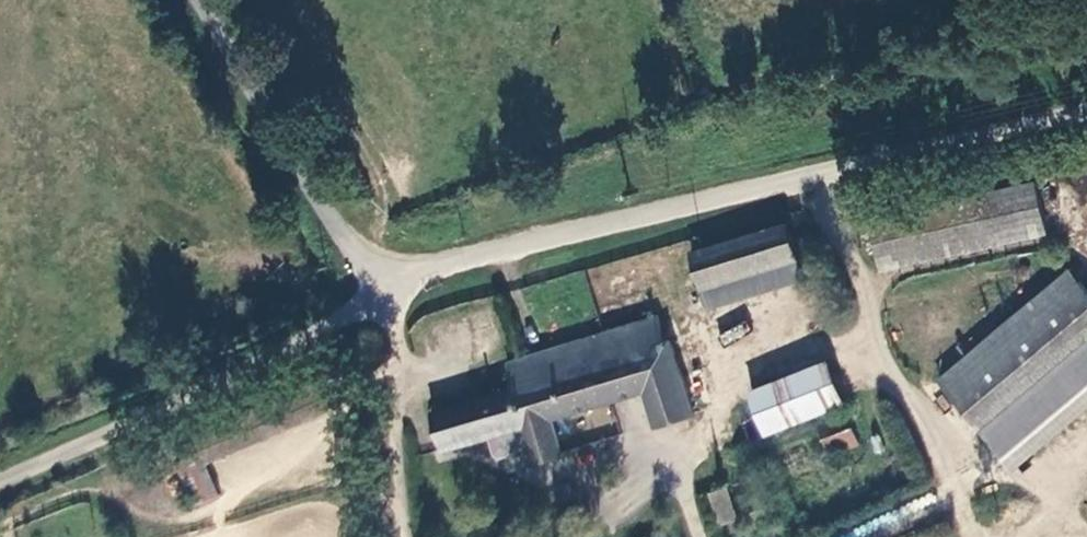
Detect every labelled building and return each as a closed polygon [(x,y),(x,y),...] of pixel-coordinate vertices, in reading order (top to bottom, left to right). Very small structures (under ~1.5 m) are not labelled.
[(867,214),(880,265),(1045,223),(1032,173),(867,214)] [(800,272),(785,215),(689,241),(704,298),(800,272)] [(1065,263),(934,378),(974,425),(1086,328),(1086,289),(1065,263)] [(649,314),(633,319),(641,345),(657,340),(649,314)] [(641,345),(633,319),(499,358),(507,387),(425,412),(437,449),(517,425),(528,461),(553,454),(542,417),(640,389),(652,426),(689,415),(666,337),(657,340),(641,345)] [(836,399),(817,357),(738,392),(757,433),(836,399)] [(174,466),(191,506),(218,495),(204,463),(333,411),(321,381),(194,433),(202,454),(174,466)] [(851,427),(820,439),(827,457),(858,445),(851,427)] [(705,492),(717,527),(737,521),(724,486),(705,492)]
